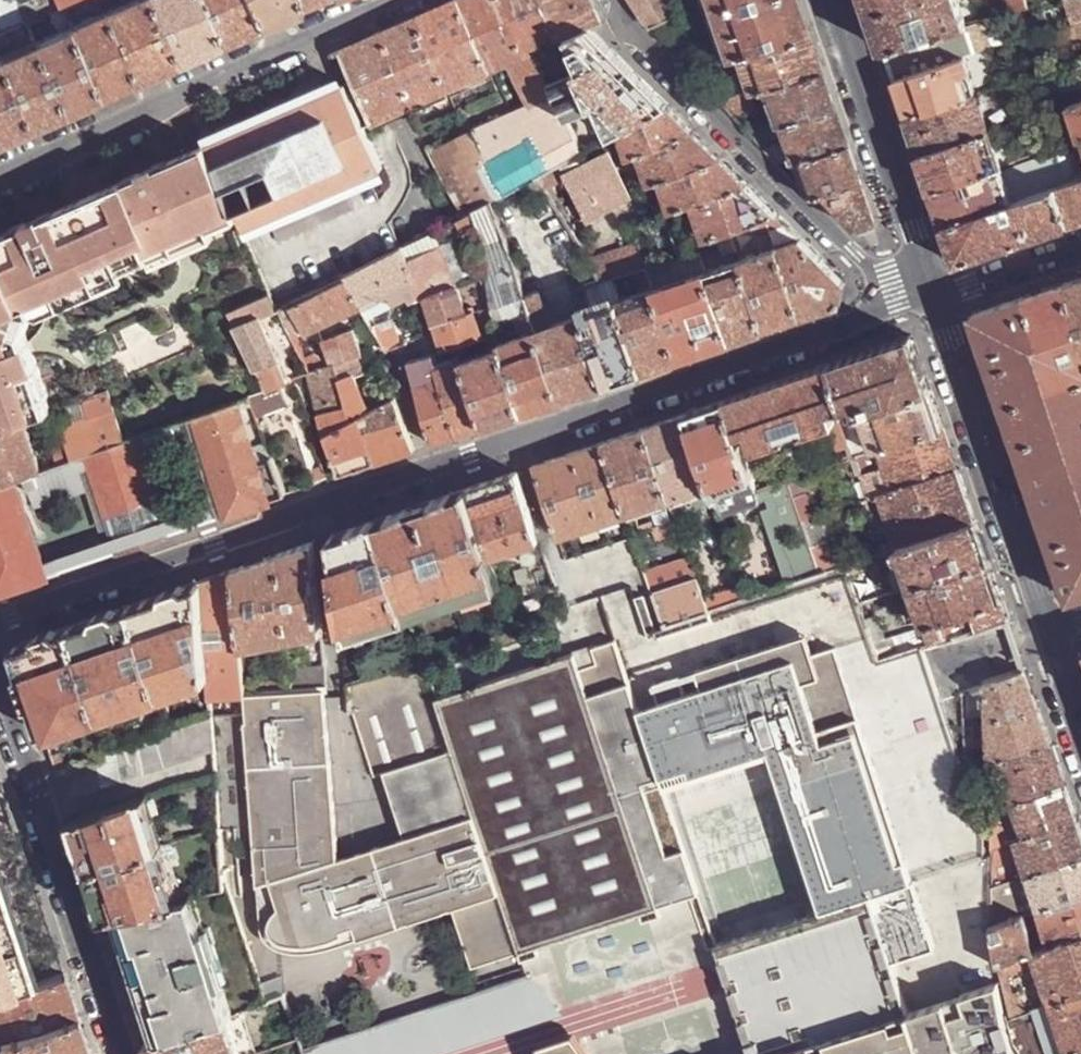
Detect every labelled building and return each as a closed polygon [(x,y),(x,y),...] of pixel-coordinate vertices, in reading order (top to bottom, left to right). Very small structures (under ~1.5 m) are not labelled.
[(34,0),(17,0),(26,22),(27,22),(41,15),(34,0)] [(59,0),(34,0),(41,15),(45,13),(51,11),(62,6),(59,0)] [(179,63),(151,0),(131,0),(129,1),(129,0),(59,0),(62,6),(67,17),(101,2),(106,12),(135,81),(179,63)] [(202,0),(151,0),(179,63),(221,44),(202,0)] [(251,0),(202,0),(221,44),(262,26),(251,0)] [(298,0),(251,0),(262,26),(302,9),(298,0)] [(302,9),(322,0),(298,0),(302,9)] [(363,124),(369,122),(370,124),(490,70),(459,0),(455,0),(331,54),(343,80),(344,82),(363,124)] [(490,70),(510,62),(535,51),(567,37),(590,27),(602,22),(592,0),(459,0),(490,70)] [(672,14),(665,0),(631,0),(638,10),(651,26),(672,14)] [(724,55),(733,52),(808,29),(800,5),(798,0),(705,0),(724,55)] [(882,49),(966,24),(958,0),(865,0),(869,12),(882,49)] [(1005,0),(1008,12),(1027,6),(1026,0),(1006,0),(1005,0)] [(59,32),(71,27),(67,17),(62,6),(51,11),(59,32)] [(135,81),(106,12),(71,27),(100,97),(135,81)] [(27,22),(28,26),(46,18),(45,13),(41,15),(27,22)] [(1071,20),(1080,48),(1080,16),(1071,20)] [(966,24),(882,49),(889,71),(893,82),(964,57),(991,49),(992,49),(982,19),(966,24)] [(3,32),(6,40),(30,30),(28,26),(27,22),(26,22),(3,32)] [(100,97),(71,27),(59,32),(36,42),(65,112),(100,97)] [(590,27),(567,37),(582,68),(616,52),(590,27)] [(813,43),(808,29),(733,52),(741,79),(745,92),(760,87),(765,86),(822,69),(813,43)] [(36,42),(0,57),(29,128),(65,112),(36,42)] [(510,62),(530,106),(555,94),(550,83),(535,51),(510,62)] [(582,152),(621,132),(670,106),(616,52),(582,68),(576,70),(579,77),(557,87),(555,94),(582,152)] [(0,57),(0,58),(0,141),(29,128),(0,57)] [(964,57),(893,82),(901,106),(905,118),(977,93),(964,57)] [(822,69),(765,86),(772,106),(775,116),(778,122),(834,104),(826,82),(822,69)] [(579,77),(576,70),(550,83),(555,94),(557,87),(579,77)] [(730,96),(745,92),(741,79),(726,83),(730,96)] [(363,124),(344,82),(277,114),(294,156),(363,124)] [(765,86),(760,87),(767,107),(772,106),(765,86)] [(733,117),(767,107),(760,87),(745,92),(730,96),(718,100),(733,117)] [(977,93),(905,118),(914,141),(918,154),(989,129),(977,93)] [(454,198),(461,214),(471,209),(490,200),(518,185),(520,184),(534,176),(559,164),(582,152),(555,94),(530,106),(431,152),(454,198)] [(1067,102),(1079,138),(1080,137),(1080,97),(1067,102)] [(834,104),(778,122),(783,138),(791,160),(846,141),(838,118),(834,104)] [(621,132),(629,156),(640,152),(697,132),(670,106),(621,132)] [(770,117),(775,116),(772,106),(767,107),(770,117)] [(277,114),(205,146),(223,190),(273,168),(284,193),(234,215),(241,231),(313,200),(294,156),(277,114)] [(364,126),(363,124),(294,156),(313,200),(383,169),(364,126)] [(989,129),(918,154),(926,176),(930,190),(1002,165),(989,129)] [(711,147),(697,132),(640,152),(646,170),(651,183),(652,183),(663,179),(723,157),(711,147)] [(1072,140),(1080,166),(1080,137),(1079,138),(1072,140)] [(783,138),(776,141),(785,162),(791,160),(783,138)] [(1056,146),(1069,182),(1080,177),(1080,166),(1072,140),(1056,146)] [(846,141),(791,160),(802,191),(808,197),(819,193),(819,192),(858,177),(850,154),(846,141)] [(26,419),(53,410),(31,344),(21,347),(15,330),(18,310),(90,278),(82,261),(135,237),(142,254),(233,214),(223,190),(205,146),(0,238),(0,428),(26,419)] [(566,181),(588,224),(633,200),(609,152),(565,174),(568,180),(566,181)] [(663,179),(674,209),(684,205),(695,201),(749,183),(723,157),(663,179)] [(559,164),(534,176),(545,191),(545,192),(566,181),(568,180),(565,174),(559,164)] [(1002,165),(930,190),(938,213),(943,225),(1015,201),(1002,165)] [(534,176),(520,184),(529,198),(545,191),(534,176)] [(858,177),(819,192),(819,193),(852,226),(873,218),(863,191),(858,177)] [(1069,182),(1056,186),(1069,224),(1080,219),(1080,177),(1069,182)] [(755,190),(749,183),(695,201),(708,238),(716,235),(734,230),(770,217),(780,214),(755,190)] [(1016,242),(1069,224),(1056,186),(1015,201),(943,225),(951,250),(956,263),(1016,242)] [(454,198),(435,207),(443,224),(461,214),(454,198)] [(498,336),(500,342),(536,329),(523,293),(490,200),(471,209),(475,224),(485,273),(498,336)] [(443,224),(439,226),(445,236),(475,224),(471,209),(461,214),(443,224)] [(770,217),(780,246),(804,238),(780,214),(770,217)] [(563,220),(572,234),(581,229),(572,215),(563,220)] [(740,249),(743,259),(780,246),(770,217),(734,230),(740,249)] [(734,230),(716,235),(723,254),(740,249),(734,230)] [(780,246),(804,316),(827,308),(842,302),(847,281),(825,258),(804,238),(780,246)] [(438,244),(404,259),(413,292),(416,300),(427,296),(426,295),(456,284),(453,278),(438,244)] [(609,256),(616,276),(648,266),(640,245),(609,256)] [(743,259),(768,328),(790,321),(804,316),(780,246),(743,259)] [(359,307),(366,317),(413,292),(404,259),(399,247),(344,275),(340,278),(341,279),(359,307)] [(707,271),(731,341),(754,333),(768,328),(743,259),(707,271)] [(657,288),(680,358),(710,348),(731,341),(707,271),(657,288)] [(453,278),(456,284),(460,284),(463,282),(460,276),(453,278)] [(1064,283),(1080,330),(1080,277),(1064,283)] [(341,279),(288,307),(291,314),(302,336),(359,307),(341,279)] [(1064,283),(973,315),(1024,462),(1071,596),(1080,593),(1080,330),(1064,283)] [(427,296),(434,321),(467,311),(460,284),(456,284),(426,295),(427,296)] [(523,293),(536,329),(551,324),(537,287),(523,293)] [(619,301),(643,371),(664,364),(680,358),(657,288),(619,301)] [(234,322),(236,325),(260,317),(261,319),(275,311),(270,299),(231,313),(234,322)] [(582,314),(607,384),(629,376),(643,371),(619,301),(582,314)] [(281,310),(284,317),(291,314),(288,307),(281,310)] [(434,321),(442,351),(452,348),(458,347),(477,341),(467,311),(434,321)] [(536,329),(562,400),(585,392),(602,386),(607,384),(582,314),(551,324),(536,329)] [(260,317),(236,325),(252,362),(264,390),(264,391),(282,384),(277,371),(282,369),(261,319),(260,317)] [(376,323),(371,325),(384,345),(383,346),(387,351),(401,346),(402,346),(392,318),(376,323)] [(501,348),(524,412),(547,405),(562,400),(536,329),(500,342),(501,348)] [(328,358),(329,364),(359,355),(363,353),(354,330),(323,341),(328,358)] [(486,339),(490,351),(501,348),(500,342),(498,336),(486,339)] [(913,336),(831,365),(844,404),(849,403),(854,401),(858,413),(861,413),(931,389),(919,356),(913,336)] [(452,348),(457,363),(463,360),(458,347),(452,348)] [(463,360),(487,426),(509,418),(524,412),(501,348),(490,351),(463,360)] [(304,359),(310,371),(321,365),(320,361),(318,355),(314,354),(304,359)] [(408,361),(433,444),(450,438),(460,435),(438,368),(433,354),(408,361)] [(310,371),(325,436),(360,417),(375,408),(372,402),(367,392),(358,376),(367,371),(359,355),(329,364),(322,366),(321,365),(310,371)] [(438,368),(460,435),(477,429),(487,426),(463,360),(457,363),(438,368)] [(725,401),(737,436),(749,432),(754,449),(756,449),(783,439),(781,435),(808,426),(809,430),(836,422),(832,409),(844,404),(831,365),(775,384),(725,401)] [(249,398),(256,415),(288,403),(282,384),(264,391),(264,390),(248,395),(249,398)] [(384,395),(387,403),(397,396),(393,389),(384,395)] [(879,451),(944,428),(935,402),(931,389),(861,413),(873,452),(879,451)] [(367,392),(372,402),(375,401),(369,390),(367,392)] [(360,417),(377,463),(400,455),(416,450),(397,396),(387,403),(375,408),(360,417)] [(200,424),(230,513),(250,506),(242,485),(263,477),(264,477),(260,463),(239,401),(198,415),(200,424)] [(686,415),(710,488),(717,486),(750,474),(743,453),(737,436),(725,401),(701,409),(686,415)] [(844,404),(848,417),(853,415),(849,403),(844,404)] [(63,426),(74,457),(88,453),(125,440),(114,408),(63,426)] [(198,415),(134,437),(138,445),(148,441),(192,427),(200,424),(198,415)] [(645,428),(670,501),(710,488),(686,415),(663,422),(645,428)] [(325,436),(340,476),(362,468),(377,463),(360,417),(325,436)] [(11,480),(42,469),(26,419),(0,428),(0,484),(11,480)] [(200,424),(192,427),(215,502),(216,503),(230,513),(200,424)] [(604,443),(629,515),(634,514),(670,501),(645,428),(631,433),(611,440),(604,443)] [(879,451),(885,470),(950,447),(945,431),(944,428),(879,451)] [(97,481),(120,551),(168,535),(138,445),(134,437),(125,440),(88,453),(97,481)] [(168,535),(173,517),(148,441),(138,445),(168,535)] [(535,466),(560,539),(629,515),(604,443),(566,456),(535,466)] [(893,492),(959,470),(952,452),(950,447),(885,470),(893,492)] [(754,449),(743,453),(750,474),(756,492),(765,489),(769,488),(756,449),(754,449)] [(42,469),(11,480),(20,508),(29,505),(88,485),(97,481),(88,453),(74,457),(42,469)] [(263,477),(270,499),(287,493),(273,460),(260,463),(264,477),(263,477)] [(898,549),(976,523),(965,490),(959,470),(893,492),(881,497),(898,549)] [(467,490),(489,556),(539,539),(518,473),(489,482),(467,490)] [(750,474),(717,486),(710,488),(716,508),(719,516),(760,503),(756,492),(750,474)] [(242,485),(250,506),(270,499),(263,477),(242,485)] [(787,482),(801,523),(813,519),(811,511),(799,477),(787,482)] [(23,518),(20,508),(11,480),(0,484),(0,526),(23,518)] [(23,518),(43,578),(86,563),(120,551),(97,481),(88,485),(108,542),(48,562),(29,505),(20,508),(23,518)] [(769,488),(765,489),(756,492),(760,503),(787,586),(818,575),(815,562),(801,523),(787,482),(769,488)] [(670,501),(676,522),(716,508),(710,488),(670,501)] [(419,506),(376,520),(408,616),(453,601),(498,584),(489,556),(467,490),(419,506)] [(230,513),(216,503),(174,517),(173,517),(168,535),(230,513)] [(811,511),(813,519),(822,517),(819,508),(811,511)] [(43,578),(23,518),(0,526),(0,594),(43,578)] [(333,536),(350,636),(408,616),(376,520),(352,529),(333,536)] [(977,525),(976,523),(898,549),(906,571),(912,588),(990,561),(984,544),(977,525)] [(293,550),(280,554),(288,640),(323,634),(313,542),(293,550)] [(234,571),(241,649),(288,640),(280,554),(255,563),(234,571)] [(646,569),(667,627),(708,613),(688,556),(646,569)] [(825,559),(815,562),(818,575),(829,572),(825,559)] [(925,626),(1003,600),(994,574),(990,561),(912,588),(925,626)] [(912,588),(906,571),(899,570),(889,573),(897,593),(907,589),(912,588)] [(207,668),(209,697),(246,694),(241,649),(234,571),(214,578),(201,582),(207,668)] [(164,595),(132,606),(159,686),(162,693),(186,684),(183,677),(207,668),(201,582),(164,595)] [(907,589),(897,593),(898,599),(909,595),(907,589)] [(1004,603),(1003,600),(925,626),(932,646),(942,643),(1010,620),(1004,603)] [(99,617),(73,627),(103,713),(126,705),(125,698),(159,686),(132,606),(99,617)] [(877,613),(863,617),(873,644),(886,639),(877,613)] [(1012,626),(1010,620),(942,643),(932,646),(921,650),(939,704),(961,697),(962,694),(986,686),(1028,672),(1021,652),(1012,626)] [(880,664),(916,651),(921,650),(932,646),(925,626),(886,639),(873,644),(880,664)] [(45,636),(20,644),(16,652),(41,727),(76,715),(79,722),(103,713),(73,627),(45,636)] [(288,640),(289,652),(324,644),(323,634),(288,640)] [(775,644),(781,664),(810,654),(803,634),(775,644)] [(340,858),(326,687),(246,694),(247,713),(211,716),(213,747),(223,889),(239,888),(237,861),(252,860),(257,935),(262,943),(272,951),(285,954),(299,955),(313,954),(323,951),(450,910),(470,969),(517,954),(519,962),(538,956),(535,947),(638,913),(642,921),(660,916),(657,907),(697,893),(661,786),(637,709),(614,641),(436,699),(421,657),(347,682),(376,775),(388,772),(406,826),(409,835),(340,858)] [(1010,1013),(1001,979),(906,1010),(890,960),(933,946),(911,878),(910,880),(833,646),(810,654),(781,664),(775,644),(694,670),(700,689),(683,694),(677,676),(651,685),(657,703),(682,779),(766,752),(820,910),(712,946),(747,1053),(1023,1053),(1010,1013)] [(291,670),(292,689),(326,687),(325,667),(291,670)] [(1000,762),(1052,745),(1043,720),(1038,707),(1031,683),(1028,672),(986,686),(987,701),(987,705),(988,711),(988,744),(990,759),(990,764),(1000,762)] [(657,703),(637,709),(661,786),(682,779),(657,703)] [(988,711),(963,718),(964,752),(988,744),(988,711)] [(183,726),(194,753),(213,747),(211,716),(183,726)] [(165,732),(176,760),(194,753),(183,726),(174,729),(165,732)] [(147,739),(157,767),(176,760),(165,732),(147,739)] [(128,746),(138,774),(157,767),(147,739),(128,746)] [(1013,803),(1067,787),(1057,759),(1052,745),(1000,762),(1001,767),(1007,786),(1013,803)] [(110,752),(120,780),(138,774),(128,746),(115,750),(110,752)] [(92,759),(102,787),(120,780),(110,752),(92,759)] [(990,765),(990,770),(1001,767),(1000,762),(990,764),(990,765)] [(1007,786),(991,791),(991,811),(1013,803),(1007,786)] [(1025,837),(1078,821),(1069,794),(1067,787),(1013,803),(1025,837)] [(140,797),(157,847),(165,845),(148,794),(140,797)] [(83,852),(88,870),(157,847),(140,797),(73,821),(83,852)] [(1014,841),(1025,837),(1013,803),(991,811),(991,818),(992,848),(1014,841)] [(1080,859),(1080,829),(1080,826),(1078,821),(1025,837),(1014,841),(1018,854),(1023,870),(1025,876),(1080,859)] [(993,886),(1025,876),(1023,870),(1002,876),(1001,859),(1018,854),(1014,841),(992,848),(993,884),(993,886)] [(157,847),(174,900),(182,898),(165,845),(157,847)] [(98,898),(104,916),(118,912),(174,900),(157,847),(88,870),(98,898)] [(1018,854),(1001,859),(1002,876),(1023,870),(1018,854)] [(1080,897),(1080,859),(1025,876),(1037,911),(1080,897)] [(39,984),(0,867),(0,998),(39,984)] [(1021,916),(1037,911),(1025,876),(993,886),(993,902),(994,924),(1021,916)] [(140,980),(160,1039),(227,1017),(232,1014),(192,896),(182,898),(174,900),(118,912),(140,980)] [(1080,935),(1080,897),(1037,911),(1049,945),(1080,935)] [(1034,950),(1021,916),(994,924),(999,953),(1001,961),(1032,951),(1034,950)] [(1080,993),(1080,935),(1049,945),(1034,950),(1032,951),(1049,1002),(1080,993)] [(1001,961),(1015,1014),(1049,1002),(1032,951),(1001,961)] [(0,998),(0,1030),(3,1040),(80,1015),(73,994),(67,974),(39,984),(0,998)] [(526,976),(533,998),(467,1020),(459,998),(384,1023),(391,1045),(364,1053),(448,1053),(563,1016),(530,975),(526,976)] [(526,976),(459,998),(467,1020),(533,998),(526,976)] [(1066,1053),(1075,1053),(1080,1052),(1080,993),(1049,1002),(1066,1053)] [(1049,1002),(1015,1014),(1027,1050),(1028,1053),(1066,1053),(1049,1002)] [(3,1040),(6,1049),(8,1053),(82,1053),(91,1051),(84,1028),(80,1015),(3,1040)] [(227,1017),(160,1039),(146,1044),(149,1053),(240,1053),(227,1017)] [(301,1049),(303,1053),(364,1053),(391,1045),(384,1023),(301,1049)] [(540,1053),(586,1053),(572,1033),(537,1045),(540,1053)]
